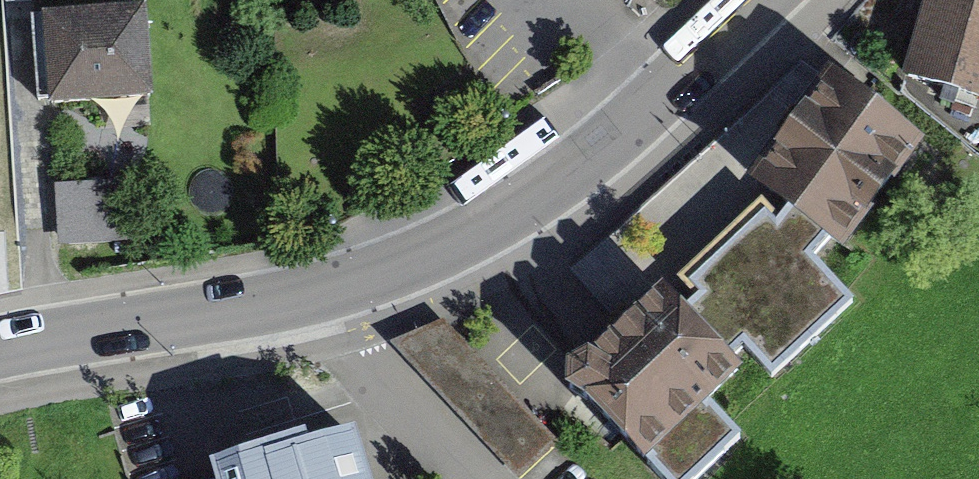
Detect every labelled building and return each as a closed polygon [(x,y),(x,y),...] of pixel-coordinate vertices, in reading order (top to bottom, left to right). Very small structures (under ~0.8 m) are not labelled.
[(886,76),(978,103),(978,0),(908,0),(886,76)] [(139,7),(23,14),(29,118),(145,111),(139,7)] [(827,231),(847,245),(923,137),(822,66),(745,174),(784,201),(827,231)] [(63,238),(128,235),(125,174),(60,177),(63,238)] [(552,367),(665,478),(698,478),(744,434),(707,397),(749,354),(774,378),(852,301),(805,254),(827,231),(784,201),(775,209),(759,193),(656,296),(639,279),(552,367)] [(522,469),(559,435),(445,311),(408,345),(522,469)] [(177,471),(179,478),(324,478),(306,427),(177,471)]
